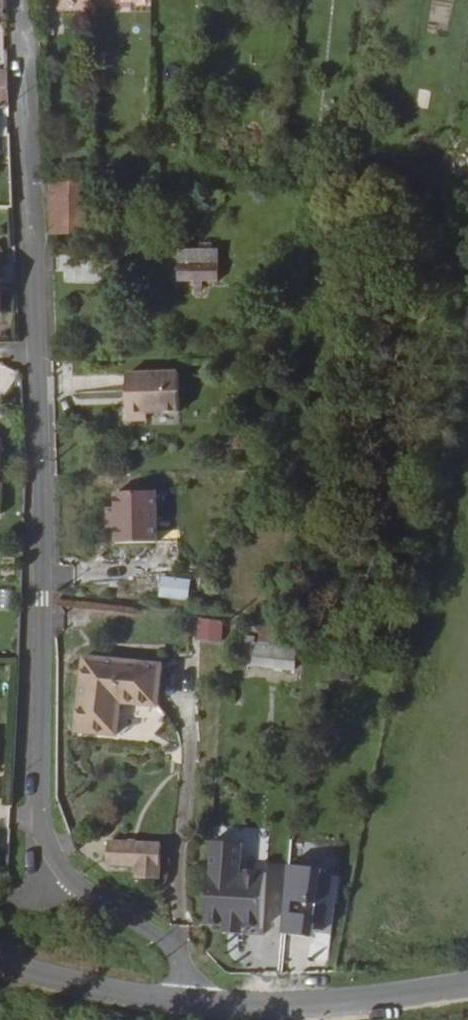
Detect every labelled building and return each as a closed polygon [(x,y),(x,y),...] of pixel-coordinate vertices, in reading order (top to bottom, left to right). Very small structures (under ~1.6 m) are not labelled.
[(8,86),(7,68),(0,68),(0,86),(8,86)] [(1,114),(10,113),(8,86),(0,86),(0,103),(1,103),(1,114)] [(92,182),(54,182),(54,231),(92,231),(92,182)] [(124,211),(124,201),(114,200),(114,211),(124,211)] [(209,273),(210,242),(180,242),(179,272),(209,273)] [(218,242),(210,242),(209,273),(218,273),(218,242)] [(181,411),(180,371),(128,373),(130,420),(149,419),(149,412),(181,411)] [(157,548),(158,496),(117,495),(117,513),(109,513),(109,530),(117,530),(116,547),(157,548)] [(162,582),(161,597),(191,597),(191,582),(162,582)] [(242,644),(242,666),(297,670),(298,648),(280,647),(282,629),(263,627),(262,652),(255,652),(255,645),(242,644)] [(164,709),(163,657),(85,657),(84,727),(120,728),(121,708),(164,709)] [(130,881),(152,885),(158,850),(107,841),(102,862),(132,868),(130,881)] [(228,934),(250,936),(251,929),(270,930),(272,875),(246,874),(247,845),(214,843),(210,926),(229,927),(228,934)] [(320,923),(337,924),(339,875),(323,874),(323,869),(290,867),(286,935),(319,937),(320,923)]
